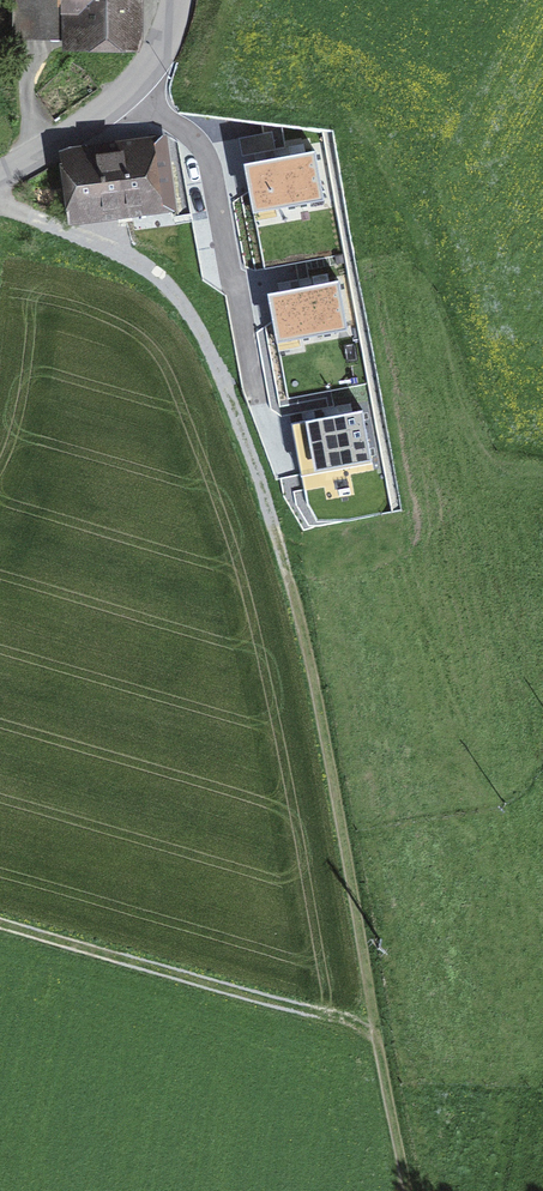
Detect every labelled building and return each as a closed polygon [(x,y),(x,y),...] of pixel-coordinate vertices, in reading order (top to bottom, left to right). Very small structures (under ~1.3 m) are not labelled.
[(47,37),(47,0),(16,0),(16,36),(47,37)] [(68,37),(131,38),(131,0),(69,0),(68,37)] [(163,138),(141,141),(142,150),(71,160),(78,211),(171,198),(163,138)] [(256,217),(330,198),(316,142),(241,162),(256,217)] [(338,273),(265,289),(276,339),(349,324),(338,273)] [(365,408),(364,371),(288,373),(289,410),(365,408)]
